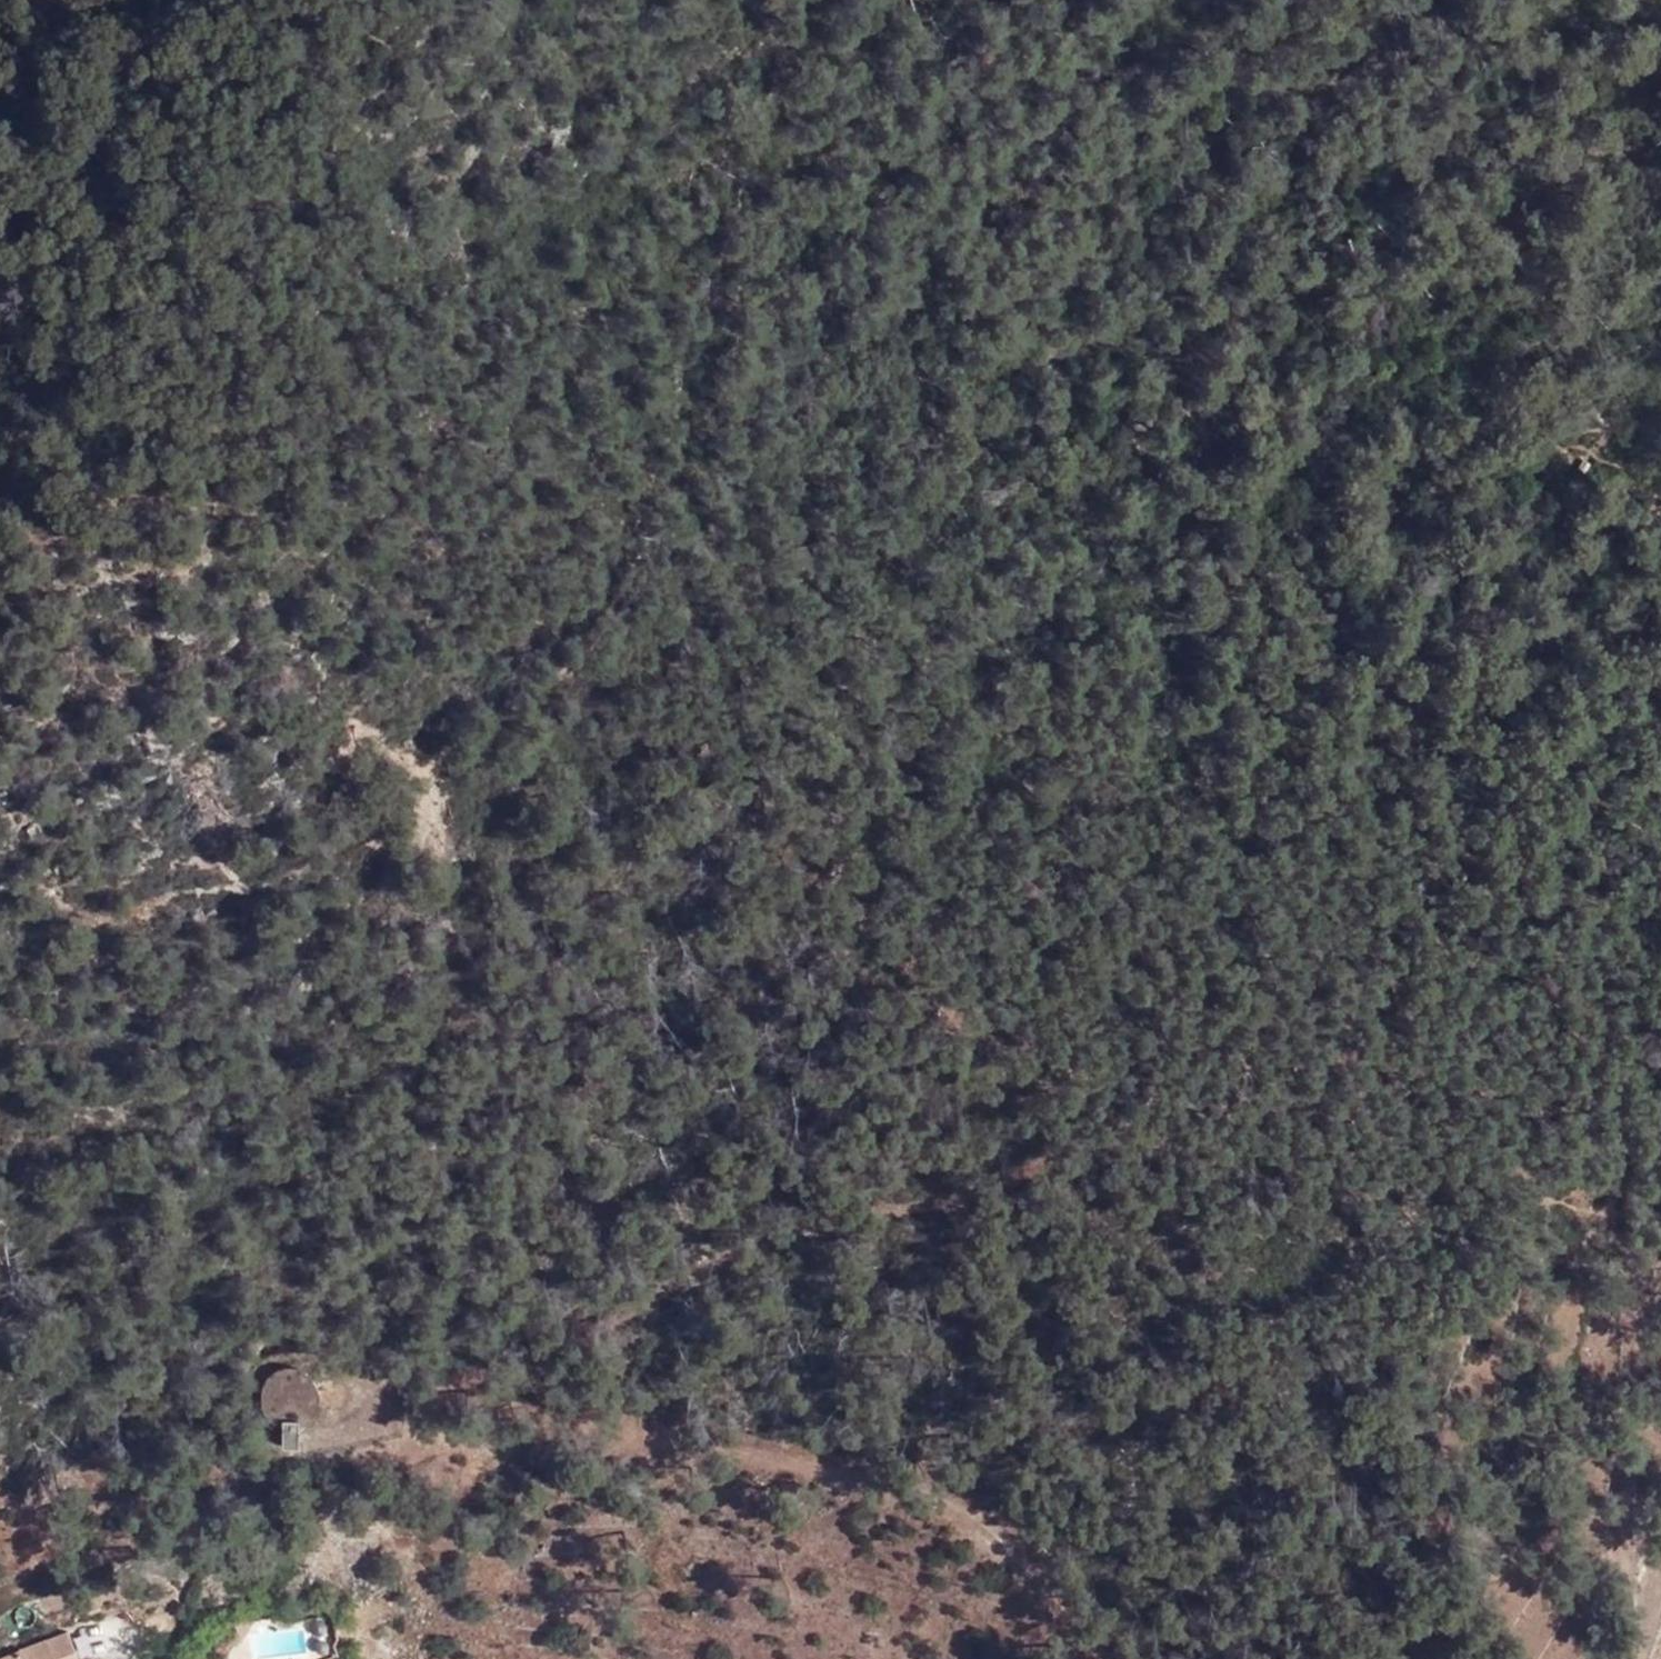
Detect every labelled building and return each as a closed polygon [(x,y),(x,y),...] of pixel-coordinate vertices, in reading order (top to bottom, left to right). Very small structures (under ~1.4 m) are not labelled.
[(305,1423),(298,1370),(296,1369),(286,1368),(275,1372),(267,1380),(261,1389),(260,1404),(264,1412),(271,1422),(282,1427),(282,1443),(298,1443),(298,1426),(305,1423)] [(305,1373),(298,1370),(305,1423),(309,1421),(316,1414),(319,1405),(320,1395),(316,1383),(305,1373)] [(0,1657),(0,1658),(78,1658),(68,1630),(0,1657)]
